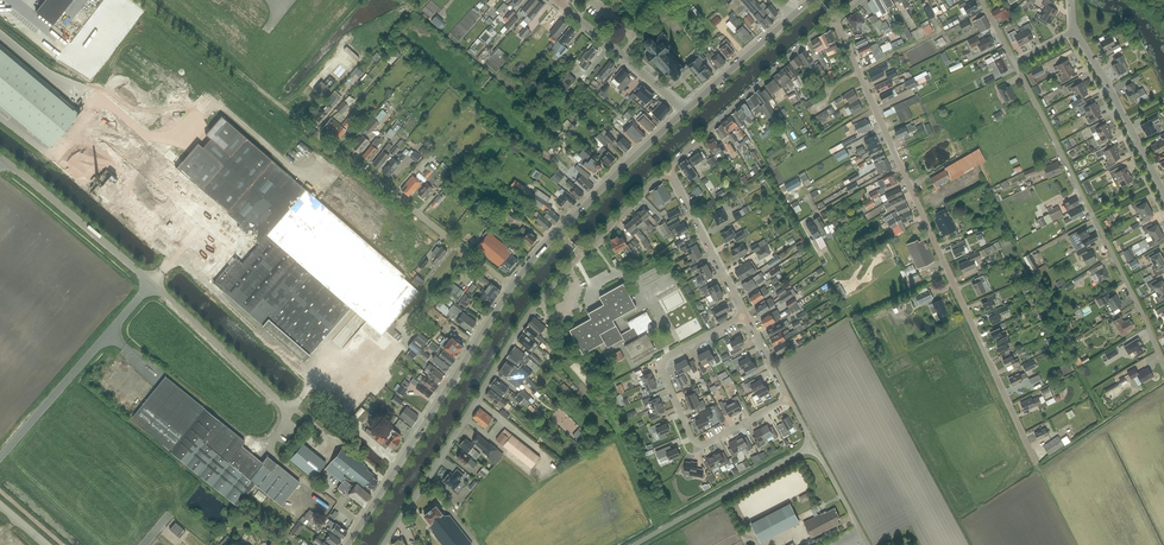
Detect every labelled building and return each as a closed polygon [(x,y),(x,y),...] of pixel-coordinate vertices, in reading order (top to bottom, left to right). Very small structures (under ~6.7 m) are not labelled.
[(36,12),(52,25),(73,0),(46,0),(36,12)] [(539,1),(538,0),(531,0),(523,10),(528,14),(539,1)] [(728,4),(739,17),(739,16),(749,27),(755,22),(749,15),(745,11),(748,9),(754,16),(757,20),(765,29),(773,22),(765,13),(761,8),(759,5),(755,0),(742,0),(741,1),(741,0),(733,0),(728,4)] [(888,12),(881,0),(871,0),(868,3),(874,14),(877,12),(879,17),(888,12)] [(894,4),(892,0),(882,0),(890,12),(893,10),(891,6),(894,4)] [(895,3),(898,1),(900,3),(902,2),(905,8),(909,6),(905,0),(893,0),(895,3)] [(964,6),(967,13),(977,7),(974,0),(966,4),(965,1),(958,5),(960,8),(964,6)] [(1054,3),(1049,0),(1045,0),(1042,5),(1046,7),(1043,11),(1054,17),(1058,11),(1052,7),(1054,3)] [(532,19),(536,15),(537,15),(539,13),(538,12),(544,6),(539,1),(528,14),(527,15),(523,20),(528,24),(532,19)] [(497,10),(501,13),(508,5),(504,2),(497,10)] [(763,2),(759,5),(761,8),(762,7),(772,19),(778,13),(771,5),(767,7),(763,2)] [(914,14),(919,11),(914,2),(909,4),(914,14)] [(929,19),(935,15),(929,5),(923,8),(929,19)] [(1010,16),(1007,11),(1004,5),(992,12),(996,19),(998,23),(1010,16)] [(512,9),(505,17),(509,20),(515,13),(512,9)] [(737,14),(734,11),(729,16),(731,19),(729,20),(738,30),(736,32),(745,42),(752,36),(746,30),(747,28),(735,16),(737,14)] [(1050,24),(1054,17),(1043,11),(1041,15),(1038,13),(1035,19),(1041,22),(1043,19),(1050,24)] [(861,32),(861,25),(865,22),(857,12),(851,16),(850,15),(846,19),(852,27),(850,29),(854,34),(854,38),(863,37),(862,32),(861,32)] [(437,14),(432,20),(442,29),(447,24),(437,14)] [(515,15),(505,26),(509,29),(518,18),(515,15)] [(719,15),(712,21),(716,25),(722,20),(719,15)] [(981,32),(991,27),(984,15),(973,22),(974,24),(976,24),(981,32)] [(950,27),(960,22),(958,17),(948,23),(950,27)] [(567,25),(561,19),(550,33),(556,38),(567,25)] [(878,21),(872,24),(879,35),(890,29),(886,21),(882,23),(880,19),(878,21)] [(964,31),(972,27),(968,21),(960,25),(964,31)] [(900,25),(906,36),(908,41),(913,39),(904,23),(900,25)] [(1030,32),(1033,30),(1029,23),(1023,26),(1025,29),(1021,31),(1026,42),(1033,39),(1030,32)] [(530,30),(526,26),(519,35),(523,38),(530,30)] [(568,44),(575,36),(574,35),(575,33),(574,32),(575,31),(570,27),(551,50),(560,58),(568,49),(564,46),(567,43),(568,44)] [(818,38),(823,48),(828,56),(835,53),(839,51),(830,30),(818,38)] [(1026,42),(1021,31),(1016,34),(1015,30),(1008,34),(1012,42),(1017,40),(1020,46),(1026,42)] [(688,65),(687,64),(683,67),(680,64),(678,62),(679,62),(678,61),(675,58),(671,53),(668,50),(669,49),(670,49),(668,48),(669,48),(669,47),(670,46),(665,41),(664,43),(663,42),(663,41),(665,39),(666,39),(668,37),(663,32),(656,37),(657,38),(657,39),(654,41),(653,39),(653,38),(652,38),(652,39),(649,38),(648,37),(647,38),(648,38),(645,41),(644,40),(644,41),(645,42),(645,45),(644,45),(644,46),(645,45),(647,48),(645,50),(644,49),(644,50),(643,51),(644,51),(648,54),(647,55),(646,55),(646,56),(647,56),(652,62),(652,63),(653,63),(653,62),(654,62),(657,65),(657,66),(660,70),(661,70),(664,73),(664,74),(665,74),(665,75),(665,76),(666,75),(667,76),(667,77),(668,77),(668,76),(670,75),(670,76),(671,76),(672,76),(673,75),(675,77),(674,77),(675,78),(675,77),(676,78),(677,78),(676,77),(680,73),(681,74),(682,73),(681,73),(682,72),(681,72),(685,69),(684,68),(688,65)] [(555,44),(558,40),(552,35),(549,39),(555,44)] [(867,41),(871,39),(870,38),(869,36),(855,43),(857,48),(868,43),(867,41)] [(981,51),(994,45),(990,36),(983,40),(983,39),(979,41),(976,36),(968,40),(971,47),(977,44),(981,51)] [(1111,46),(1113,50),(1120,47),(1117,41),(1114,43),(1111,36),(1100,42),(1102,47),(1103,47),(1104,50),(1111,46)] [(947,43),(943,37),(935,41),(938,48),(947,43)] [(820,50),(823,48),(818,38),(810,42),(814,48),(813,49),(823,64),(827,61),(820,50)] [(729,46),(731,44),(726,39),(723,42),(724,44),(719,48),(724,55),(725,54),(728,58),(729,58),(730,57),(730,56),(734,52),(732,50),(729,46)] [(881,47),(884,53),(893,48),(889,41),(888,41),(888,42),(884,43),(883,44),(884,45),(881,47)] [(861,55),(871,50),(876,61),(885,57),(882,51),(881,51),(879,46),(877,42),(870,46),(869,44),(858,49),(861,55)] [(49,147),(80,111),(30,69),(0,44),(0,106),(49,147)] [(359,57),(347,46),(344,50),(356,60),(359,57)] [(579,60),(583,63),(581,66),(580,66),(587,71),(591,64),(589,62),(598,51),(593,46),(588,52),(587,50),(582,56),(579,60)] [(390,64),(402,55),(397,49),(385,58),(390,64)] [(992,56),(985,60),(988,64),(1005,55),(1002,49),(991,54),(992,56)] [(812,61),(805,50),(799,55),(807,67),(810,66),(808,63),(812,61)] [(687,64),(688,65),(703,82),(712,74),(702,62),(706,59),(699,51),(695,54),(698,57),(694,61),(692,59),(686,64),(687,64)] [(373,56),(377,61),(382,56),(378,52),(373,56)] [(711,56),(708,52),(705,55),(708,58),(710,61),(711,60),(719,68),(726,62),(718,54),(716,56),(714,53),(711,56)] [(831,63),(842,58),(840,54),(830,59),(831,63)] [(1125,71),(1124,69),(1121,63),(1125,61),(1122,55),(1114,59),(1116,63),(1112,65),(1114,69),(1114,68),(1118,75),(1125,71)] [(795,69),(799,66),(801,68),(803,66),(801,64),(802,63),(797,56),(791,61),(792,62),(791,63),(795,69)] [(995,62),(998,69),(1001,73),(1008,69),(1002,58),(995,62)] [(1060,72),(1071,66),(1069,63),(1070,63),(1068,59),(1054,67),(1055,70),(1058,69),(1060,72)] [(612,71),(613,72),(617,69),(614,66),(615,65),(610,60),(598,74),(603,78),(607,74),(608,75),(612,71)] [(883,71),(887,69),(888,68),(885,63),(880,66),(880,68),(869,73),(873,81),(885,75),(883,71)] [(792,79),(793,82),(798,79),(797,77),(796,76),(798,74),(790,64),(784,68),(793,78),(792,79)] [(1071,66),(1060,72),(1062,75),(1059,77),(1062,83),(1070,79),(1069,76),(1075,72),(1073,69),(1072,69),(1071,66)] [(1034,78),(1044,73),(1041,67),(1031,72),(1034,78)] [(629,74),(623,69),(622,68),(614,78),(621,83),(629,74)] [(778,73),(785,81),(790,77),(783,69),(778,73)] [(889,80),(897,76),(894,69),(886,74),(889,80)] [(831,70),(827,72),(830,79),(836,76),(833,70),(831,71),(831,70)] [(564,96),(570,90),(568,88),(577,79),(569,72),(561,82),(555,88),(564,96)] [(926,72),(913,78),(915,81),(917,85),(930,79),(926,72)] [(782,87),(786,83),(778,73),(774,76),(782,87)] [(1133,82),(1140,78),(1137,73),(1130,77),(1133,82)] [(479,85),(484,89),(493,78),(488,74),(479,85)] [(986,84),(995,80),(992,75),(984,80),(986,84)] [(782,87),(781,85),(774,76),(764,84),(772,95),(782,87)] [(819,87),(828,82),(824,76),(816,82),(819,87)] [(878,92),(892,86),(889,80),(875,86),(878,92)] [(327,86),(322,81),(313,90),(319,95),(327,86)] [(915,81),(906,86),(908,90),(917,85),(915,81)] [(1074,93),(1086,87),(1084,84),(1083,85),(1082,82),(1076,85),(1075,82),(1067,86),(1070,92),(1073,90),(1074,93)] [(1126,92),(1130,100),(1136,97),(1138,101),(1147,96),(1143,89),(1139,91),(1136,87),(1133,82),(1126,86),(1129,91),(1126,92)] [(1012,90),(1010,86),(1007,87),(1005,83),(997,87),(1000,92),(1001,91),(1007,103),(1015,99),(1011,91),(1012,90)] [(636,95),(633,98),(635,99),(638,96),(641,99),(649,91),(643,86),(636,95)] [(1083,96),(1088,94),(1087,91),(1086,87),(1074,93),(1078,99),(1071,103),(1073,107),(1085,101),(1083,96)] [(768,102),(770,100),(770,99),(772,97),(765,88),(761,92),(760,92),(768,102)] [(760,92),(761,92),(759,89),(755,93),(763,104),(761,106),(768,118),(771,123),(774,122),(770,117),(775,114),(768,102),(760,92)] [(891,91),(880,96),(883,102),(894,97),(894,96),(898,94),(895,89),(891,91)] [(849,104),(858,98),(854,91),(853,91),(852,90),(842,96),(844,99),(846,98),(849,104)] [(327,114),(332,108),(342,97),(335,91),(332,94),(325,102),(327,104),(322,110),(321,109),(314,117),(320,122),(324,117),(325,118),(327,115),(326,115),(327,114)] [(649,91),(641,99),(644,102),(642,106),(643,107),(646,104),(649,101),(651,99),(654,95),(649,91)] [(753,94),(746,100),(752,109),(753,109),(757,114),(760,111),(762,113),(764,112),(762,109),(753,94)] [(349,106),(355,100),(350,95),(344,101),(349,106)] [(660,104),(657,107),(665,115),(670,110),(662,102),(658,99),(657,101),(660,104)] [(857,100),(855,102),(848,106),(853,115),(863,109),(859,101),(858,102),(857,100)] [(1087,114),(1098,108),(1097,104),(1096,105),(1095,102),(1093,103),(1091,100),(1078,107),(1081,113),(1085,110),(1087,114)] [(349,106),(344,101),(336,109),(342,114),(349,106)] [(748,116),(751,120),(753,122),(754,120),(753,118),(754,117),(752,114),(751,114),(750,113),(752,112),(746,103),(744,103),(741,106),(748,116)] [(753,122),(751,120),(748,116),(741,106),(736,110),(743,121),(746,119),(748,121),(749,122),(750,124),(753,122)] [(651,108),(649,110),(652,112),(652,113),(661,120),(665,115),(657,107),(654,111),(651,108)] [(1099,111),(1100,111),(1098,108),(1087,114),(1089,117),(1086,118),(1089,124),(1097,120),(1095,117),(1101,114),(1099,111)] [(623,115),(629,120),(633,116),(627,111),(623,115)] [(649,133),(656,126),(641,111),(637,115),(636,113),(633,116),(637,120),(649,133)] [(736,111),(732,115),(741,127),(744,124),(736,111)] [(993,115),(996,120),(1003,116),(1000,111),(993,115)] [(1156,112),(1147,117),(1149,121),(1141,125),(1143,129),(1147,136),(1156,131),(1157,132),(1160,131),(1161,129),(1159,125),(1157,125),(1154,126),(1152,122),(1159,118),(1156,112)] [(170,150),(164,157),(241,223),(199,271),(220,289),(221,289),(262,325),(304,361),(351,307),(382,334),(413,298),(419,291),(417,290),(413,286),(403,278),(405,276),(387,260),(304,188),(302,186),(295,180),(272,160),(221,116),(205,134),(210,139),(202,147),(197,143),(182,160),(170,150)] [(731,116),(726,120),(732,129),(735,128),(741,138),(745,135),(731,116)] [(347,128),(352,121),(348,117),(342,124),(347,128)] [(334,135),(341,125),(332,118),(324,127),(334,135)] [(623,131),(628,136),(637,144),(646,136),(637,127),(636,126),(639,124),(633,118),(629,121),(631,124),(623,131)] [(370,134),(379,123),(374,119),(365,130),(370,134)] [(867,121),(865,119),(856,123),(857,124),(854,125),(858,134),(861,132),(862,134),(872,129),(868,120),(867,121)] [(730,131),(732,129),(726,120),(721,124),(734,142),(737,146),(740,144),(737,140),(733,133),(730,131)] [(908,131),(917,127),(914,122),(911,124),(910,123),(895,130),(899,138),(904,136),(904,137),(909,135),(908,131)] [(1098,135),(1110,129),(1108,125),(1107,126),(1106,123),(1100,126),(1098,123),(1089,128),(1092,134),(1097,131),(1098,135)] [(929,124),(925,125),(929,135),(933,133),(929,124)] [(341,125),(334,135),(339,139),(347,130),(341,125)] [(722,125),(715,130),(722,140),(724,138),(728,144),(727,144),(732,153),(737,150),(732,142),(733,141),(722,125)] [(396,133),(392,130),(391,129),(386,135),(391,139),(396,133)] [(1107,138),(1112,135),(1111,132),(1110,129),(1098,135),(1100,138),(1096,140),(1099,146),(1108,141),(1107,138)] [(372,145),(363,155),(369,160),(373,155),(374,156),(377,152),(376,151),(378,150),(376,148),(384,139),(382,137),(384,135),(381,132),(379,135),(371,144),(372,145)] [(604,146),(609,141),(600,133),(596,137),(599,140),(604,146)] [(608,133),(605,137),(611,143),(614,139),(615,139),(608,133)] [(1156,154),(1163,150),(1163,134),(1161,135),(1162,139),(1157,141),(1158,142),(1152,146),(1156,154)] [(868,150),(880,144),(875,135),(864,141),(868,150)] [(369,141),(366,139),(363,136),(353,147),(359,152),(369,141)] [(857,140),(855,136),(842,143),(844,147),(857,140)] [(623,137),(617,143),(626,152),(632,146),(623,137)] [(716,155),(722,151),(714,137),(712,138),(711,138),(706,141),(709,146),(709,147),(710,149),(711,149),(712,151),(713,151),(716,155)] [(1066,150),(1072,147),(1068,141),(1063,144),(1066,150)] [(384,151),(373,163),(374,164),(374,165),(375,166),(376,166),(379,168),(384,162),(385,162),(386,161),(386,160),(390,155),(387,153),(393,146),(389,143),(383,150),(384,151)] [(549,150),(553,153),(553,152),(558,146),(554,143),(549,150)] [(956,143),(920,160),(925,171),(961,154),(956,143)] [(1016,149),(1018,154),(1023,151),(1027,160),(1032,158),(1033,159),(1038,156),(1037,155),(1041,154),(1036,144),(1030,147),(1027,143),(1016,149)] [(510,149),(518,155),(521,150),(514,144),(510,149)] [(859,154),(866,151),(863,145),(856,149),(859,154)] [(872,157),(883,151),(880,145),(869,151),(872,157)] [(393,156),(399,149),(395,146),(390,153),(393,156)] [(553,152),(557,155),(562,149),(558,146),(553,152)] [(1107,157),(1118,151),(1116,148),(1114,146),(1109,149),(1107,146),(1099,150),(1102,156),(1105,154),(1107,157)] [(608,165),(615,159),(603,147),(599,151),(602,155),(600,157),(606,164),(606,163),(608,165)] [(936,190),(941,187),(950,181),(986,161),(979,148),(944,168),(945,169),(930,178),(936,190)] [(849,155),(845,149),(834,155),(838,161),(849,155)] [(579,162),(590,171),(591,170),(594,173),(598,169),(599,170),(601,167),(595,161),(595,159),(583,150),(579,155),(582,158),(579,162)] [(421,156),(415,151),(410,157),(416,162),(421,156)] [(687,160),(692,167),(701,161),(703,164),(709,161),(706,157),(702,151),(699,152),(687,160)] [(756,162),(759,161),(754,151),(751,153),(756,162)] [(874,162),(886,157),(883,151),(872,157),(874,162)] [(1115,160),(1120,157),(1119,155),(1120,154),(1118,151),(1107,157),(1108,161),(1106,162),(1107,165),(1104,166),(1106,169),(1117,163),(1115,160)] [(405,157),(401,154),(396,160),(393,158),(383,171),(389,176),(405,157)] [(854,165),(857,163),(862,160),(859,156),(854,159),(855,159),(852,161),(854,165)] [(712,166),(717,164),(713,157),(708,159),(712,166)] [(877,169),(889,164),(886,158),(875,163),(877,169)] [(692,167),(687,160),(686,159),(679,164),(690,180),(693,177),(696,180),(699,178),(697,175),(697,174),(692,167)] [(1058,161),(1043,167),(1047,178),(1062,172),(1061,168),(1062,167),(1061,165),(1059,165),(1058,161)] [(429,182),(428,183),(427,182),(421,189),(422,189),(418,193),(421,195),(420,196),(422,198),(423,197),(424,198),(427,194),(428,195),(429,193),(429,192),(433,188),(436,190),(437,188),(433,184),(438,179),(435,176),(442,168),(445,171),(448,167),(443,162),(427,180),(429,182)] [(455,164),(452,168),(458,173),(462,168),(455,164)] [(588,191),(594,186),(587,180),(591,176),(577,164),(574,168),(582,175),(577,180),(588,191)] [(880,175),(891,169),(889,164),(877,169),(880,175)] [(756,165),(752,167),(756,173),(762,170),(760,165),(757,167),(756,165)] [(1024,172),(1026,178),(1039,172),(1037,167),(1024,172)] [(1114,182),(1129,174),(1128,171),(1128,170),(1127,167),(1120,170),(1119,167),(1109,172),(1114,182)] [(423,175),(427,179),(431,174),(427,170),(423,175)] [(564,177),(557,171),(553,175),(560,181),(564,177)] [(851,182),(859,177),(857,172),(848,178),(851,182)] [(809,179),(806,174),(800,177),(803,182),(809,179)] [(880,195),(886,192),(884,188),(897,183),(893,174),(878,181),(882,188),(878,190),(880,195)] [(1127,183),(1133,180),(1132,176),(1131,177),(1129,174),(1114,182),(1116,185),(1119,191),(1129,186),(1127,183)] [(409,195),(413,191),(414,192),(422,183),(412,175),(401,188),(409,195)] [(788,192),(801,184),(798,178),(785,185),(788,192)] [(515,179),(510,186),(545,211),(544,211),(547,213),(545,216),(553,223),(554,224),(560,217),(555,213),(550,209),(552,206),(548,203),(533,192),(515,179)] [(578,199),(584,193),(569,180),(566,184),(569,187),(569,186),(573,189),(570,192),(578,199)] [(671,198),(663,183),(650,191),(658,206),(659,205),(661,208),(664,206),(663,203),(671,198)] [(849,192),(858,187),(855,183),(846,188),(849,192)] [(699,186),(693,191),(697,196),(703,192),(699,186)] [(718,198),(726,193),(722,186),(714,190),(718,198)] [(888,200),(902,194),(900,189),(899,190),(898,188),(885,194),(888,200)] [(820,194),(817,189),(810,194),(813,198),(820,194)] [(880,195),(878,190),(870,193),(872,199),(880,195)] [(562,206),(567,200),(573,205),(577,201),(566,191),(557,202),(562,206)] [(732,201),(738,198),(736,193),(729,196),(732,201)] [(892,201),(884,206),(887,211),(895,207),(906,202),(904,197),(902,197),(902,196),(892,200),(892,201)] [(1066,210),(1079,203),(1075,197),(1063,203),(1066,210)] [(711,206),(716,203),(713,198),(707,202),(711,206)] [(867,209),(871,207),(875,204),(872,200),(865,205),(867,209)] [(1140,213),(1150,208),(1146,202),(1140,205),(1138,202),(1132,205),(1133,209),(1134,208),(1136,211),(1138,210),(1140,213)] [(869,221),(883,213),(884,214),(887,212),(883,204),(865,214),(869,221)] [(899,214),(910,209),(907,205),(906,205),(905,204),(896,208),(897,210),(891,213),(882,218),(885,222),(893,217),(899,214)] [(748,205),(742,208),(742,209),(745,214),(751,211),(748,205)] [(520,213),(512,206),(509,209),(517,216),(520,213)] [(1053,221),(1063,215),(1057,206),(1053,208),(1047,211),(1048,213),(1053,221)] [(513,221),(517,216),(507,207),(502,212),(513,221)] [(648,224),(649,225),(651,224),(648,221),(649,220),(647,218),(651,215),(644,207),(637,213),(644,221),(646,223),(647,225),(648,224)] [(1069,213),(1071,217),(1064,221),(1065,223),(1084,213),(1081,207),(1069,213)] [(1150,208),(1140,213),(1143,220),(1140,221),(1142,225),(1148,221),(1147,218),(1153,215),(1150,208)] [(728,219),(723,209),(712,214),(717,222),(716,223),(717,226),(720,224),(720,223),(728,219)] [(955,237),(958,235),(956,230),(952,219),(950,220),(945,209),(936,213),(937,215),(935,216),(937,220),(936,221),(942,236),(952,231),(955,237)] [(667,214),(671,220),(667,223),(670,229),(680,224),(677,219),(675,220),(674,218),(680,215),(678,211),(677,211),(676,210),(667,214)] [(742,217),(742,216),(739,211),(739,210),(732,214),(735,220),(742,217)] [(548,230),(552,224),(539,213),(537,211),(534,214),(538,217),(536,219),(548,230)] [(193,226),(179,214),(171,223),(158,212),(154,216),(155,217),(152,221),(164,232),(163,233),(176,245),(193,226)] [(903,232),(898,224),(902,222),(903,224),(908,221),(907,220),(913,217),(911,212),(909,213),(909,212),(895,218),(888,222),(891,228),(895,236),(903,232)] [(644,229),(649,225),(648,224),(647,225),(646,223),(644,221),(637,213),(634,216),(635,217),(631,220),(637,228),(638,229),(642,226),(644,229)] [(1047,224),(1053,221),(1048,213),(1043,216),(1047,224)] [(134,214),(128,221),(137,229),(144,221),(134,214)] [(819,217),(814,220),(823,235),(826,233),(823,228),(825,227),(819,217)] [(1037,220),(1041,228),(1046,225),(1042,218),(1037,220)] [(638,229),(637,228),(631,220),(624,226),(630,232),(632,236),(638,231),(637,229),(638,229)] [(1106,228),(1110,226),(1107,220),(1101,223),(1105,229),(1106,228)] [(812,221),(806,224),(814,237),(820,234),(812,221)] [(667,233),(671,231),(665,222),(659,226),(664,235),(667,233)] [(690,234),(688,231),(689,231),(685,223),(672,230),(674,235),(678,233),(679,236),(684,233),(686,236),(687,236),(689,235),(690,234)] [(147,224),(141,231),(149,238),(155,232),(147,224)] [(1150,236),(1161,231),(1157,224),(1151,228),(1149,225),(1143,228),(1146,234),(1147,236),(1149,235),(1150,236)] [(535,240),(537,237),(527,229),(527,230),(523,226),(520,230),(523,233),(524,232),(526,234),(524,237),(532,245),(536,241),(535,240)] [(1081,244),(1082,247),(1098,239),(1095,233),(1090,236),(1085,227),(1072,234),(1078,246),(1081,244)] [(732,228),(721,234),(726,243),(734,238),(737,242),(745,237),(742,231),(736,235),(732,228)] [(1159,244),(1158,241),(1163,237),(1161,231),(1150,236),(1152,240),(1147,243),(1149,247),(1152,246),(1153,247),(1159,244)] [(509,271),(517,260),(510,254),(512,252),(489,232),(477,247),(500,267),(503,266),(509,271)] [(612,239),(611,242),(616,251),(623,248),(629,258),(634,255),(628,244),(627,245),(623,237),(619,239),(618,236),(612,239)] [(822,236),(816,239),(821,249),(827,245),(822,236)] [(651,245),(646,238),(642,241),(647,248),(650,246),(651,245)] [(754,252),(760,249),(760,248),(767,244),(764,239),(751,247),(754,252)] [(918,268),(934,261),(928,248),(928,247),(926,243),(925,244),(923,240),(919,242),(918,239),(906,245),(918,268)] [(682,240),(675,244),(678,248),(685,244),(682,240)] [(964,248),(967,247),(964,241),(957,244),(959,247),(953,250),(956,257),(966,252),(964,248)] [(690,254),(699,250),(696,244),(688,248),(687,245),(680,248),(682,251),(683,251),(684,253),(688,251),(690,254)] [(736,259),(748,251),(743,244),(739,246),(735,248),(735,249),(731,251),(736,259)] [(432,253),(435,255),(435,256),(437,257),(433,263),(436,265),(440,260),(441,260),(447,251),(442,247),(440,249),(437,246),(432,253)] [(1123,250),(1128,260),(1137,255),(1132,246),(1123,250)] [(981,258),(987,255),(984,249),(978,252),(981,258)] [(1096,260),(1092,250),(1088,252),(1086,249),(1077,253),(1079,257),(1082,255),(1087,266),(1092,263),(1092,262),(1096,260)] [(695,259),(702,255),(699,250),(690,254),(693,260),(688,263),(690,266),(696,263),(695,259)] [(973,261),(981,258),(978,252),(968,256),(970,260),(959,265),(963,273),(976,267),(973,261)] [(1047,263),(1039,267),(1031,252),(1024,256),(1034,274),(1041,270),(1043,272),(1050,268),(1047,263)] [(1153,264),(1163,258),(1160,252),(1153,256),(1151,253),(1145,256),(1147,259),(1149,262),(1151,260),(1153,264)] [(770,267),(780,261),(778,257),(768,264),(770,267)] [(1153,264),(1155,268),(1153,269),(1154,271),(1154,272),(1155,275),(1162,272),(1160,269),(1163,266),(1163,260),(1163,258),(1153,264)] [(419,267),(422,269),(428,261),(424,259),(419,267)] [(1132,269),(1139,265),(1136,260),(1129,264),(1132,269)] [(3,287),(15,273),(0,261),(0,284),(3,287)] [(741,268),(735,271),(741,280),(755,271),(753,267),(750,262),(741,267),(741,268)] [(700,274),(710,269),(707,264),(699,268),(697,265),(691,268),(693,271),(697,269),(700,274)] [(916,272),(913,265),(905,268),(908,276),(916,272)] [(774,277),(782,271),(779,267),(771,272),(774,277)] [(823,267),(818,270),(822,276),(827,273),(823,267)] [(1105,279),(1109,276),(1107,272),(1106,272),(1104,267),(1098,270),(1097,267),(1089,270),(1095,281),(1099,279),(1099,281),(1105,278),(1105,279)] [(705,279),(713,275),(710,269),(700,274),(696,277),(699,283),(698,283),(700,287),(707,283),(705,279)] [(422,284),(424,281),(417,274),(411,281),(417,287),(420,283),(422,284)] [(501,290),(500,290),(480,274),(477,278),(488,286),(484,291),(485,291),(495,298),(501,290)] [(755,281),(761,277),(758,274),(752,278),(752,277),(751,278),(750,278),(748,279),(742,284),(745,289),(749,286),(749,285),(754,281),(755,281)] [(1074,279),(1076,283),(1085,278),(1082,274),(1074,279)] [(982,283),(986,281),(983,275),(975,279),(977,282),(973,284),(978,295),(986,291),(982,283)] [(763,276),(761,277),(755,281),(754,281),(749,285),(749,286),(745,289),(748,293),(758,286),(757,285),(763,281),(765,279),(763,276)] [(773,285),(779,280),(777,276),(771,280),(773,285)] [(1063,278),(1056,283),(1059,287),(1066,282),(1063,278)] [(456,302),(465,292),(453,280),(444,290),(456,302)] [(1163,288),(1163,283),(1162,280),(1155,284),(1154,281),(1147,284),(1149,287),(1150,287),(1151,289),(1154,288),(1156,292),(1163,288)] [(637,307),(623,283),(600,296),(604,304),(588,313),(591,318),(570,330),(583,353),(604,342),(608,347),(623,339),(626,344),(624,346),(631,359),(632,358),(634,362),(656,350),(654,346),(647,333),(653,329),(649,322),(652,321),(647,312),(628,322),(631,329),(621,334),(613,320),(637,307)] [(706,297),(707,297),(720,289),(717,284),(709,288),(708,285),(700,288),(702,292),(703,291),(706,297)] [(842,297),(847,294),(842,285),(837,288),(842,297)] [(761,293),(767,289),(765,286),(759,290),(758,289),(754,292),(754,293),(749,297),(751,300),(755,298),(755,297),(761,293)] [(485,291),(484,291),(480,288),(478,290),(483,294),(481,297),(486,300),(487,299),(492,303),(495,298),(485,291)] [(779,297),(786,291),(784,288),(776,293),(779,297)] [(1156,292),(1158,296),(1155,297),(1157,300),(1156,300),(1158,303),(1163,300),(1162,297),(1163,296),(1163,288),(1156,292)] [(723,295),(720,289),(707,297),(710,302),(708,303),(710,306),(717,302),(716,299),(723,295)] [(763,296),(769,292),(767,289),(761,293),(755,297),(755,298),(751,300),(752,301),(752,302),(753,303),(754,304),(764,297),(763,296)] [(919,304),(933,298),(929,290),(915,296),(919,304)] [(784,302),(793,296),(790,291),(780,297),(782,299),(784,302)] [(1111,305),(1114,310),(1121,305),(1119,301),(1120,301),(1116,294),(1110,298),(1108,294),(1100,298),(1104,304),(1108,301),(1111,305)] [(993,302),(996,300),(994,295),(987,298),(988,301),(982,304),(986,310),(995,306),(993,302)] [(761,309),(773,301),(771,297),(765,301),(764,300),(760,303),(761,304),(755,308),(758,312),(761,309)] [(789,308),(797,302),(794,298),(786,304),(789,308)] [(947,313),(945,309),(946,309),(941,300),(933,304),(934,306),(930,308),(932,310),(933,311),(935,312),(936,311),(939,317),(947,313)] [(769,308),(775,304),(773,301),(761,309),(758,312),(758,313),(759,315),(760,315),(760,316),(770,309),(769,308)] [(798,302),(797,302),(789,308),(786,310),(789,315),(801,307),(798,302)] [(462,313),(461,312),(463,309),(454,303),(452,306),(452,307),(450,310),(460,317),(456,322),(466,328),(467,327),(471,329),(477,321),(463,312),(462,313)] [(716,317),(718,321),(728,316),(725,312),(729,310),(725,303),(714,309),(718,316),(716,317)] [(1007,305),(1000,309),(993,312),(995,315),(989,318),(992,324),(1002,320),(1000,316),(1003,314),(1010,311),(1007,305)] [(1156,311),(1158,315),(1163,312),(1163,315),(1163,306),(1156,311)] [(1081,308),(1077,311),(1080,317),(1085,315),(1081,308)] [(763,322),(779,314),(778,311),(771,314),(771,313),(766,315),(767,316),(761,319),(763,322)] [(1042,321),(1048,318),(1046,313),(1040,316),(1042,321)] [(775,320),(781,317),(779,314),(763,322),(763,323),(763,324),(764,325),(765,325),(765,326),(771,323),(771,324),(776,322),(775,320)] [(862,318),(867,327),(871,324),(866,316),(862,318)] [(538,333),(539,334),(546,327),(534,317),(528,324),(529,325),(538,333)] [(1134,327),(1129,319),(1123,323),(1120,317),(1114,321),(1122,335),(1129,331),(1128,330),(1134,327)] [(794,329),(801,325),(798,321),(791,324),(794,329)] [(769,335),(770,336),(778,332),(782,330),(782,329),(785,327),(783,322),(775,326),(774,325),(770,327),(770,328),(767,330),(767,332),(767,333),(769,335)] [(1053,324),(1045,328),(1046,330),(1047,329),(1049,334),(1056,331),(1053,324)] [(547,343),(539,334),(538,333),(529,325),(524,331),(533,339),(535,336),(545,345),(547,343)] [(556,337),(559,333),(551,326),(548,329),(549,331),(550,331),(550,332),(556,337)] [(1001,340),(1007,337),(1008,336),(1005,331),(1002,332),(1000,328),(990,332),(993,339),(999,336),(1001,340)] [(391,333),(397,340),(402,335),(395,329),(391,333)] [(772,342),(790,332),(788,329),(784,331),(782,333),(781,332),(776,334),(777,335),(770,339),(772,342)] [(427,361),(431,356),(421,349),(429,339),(420,332),(408,346),(427,361)] [(517,340),(529,350),(535,342),(524,332),(517,340)] [(792,335),(790,332),(772,342),(772,343),(773,345),(774,345),(774,346),(781,342),(781,343),(786,340),(785,338),(788,338),(792,335)] [(737,348),(744,344),(740,336),(735,338),(736,339),(730,342),(734,349),(730,351),(731,355),(739,351),(737,348)] [(459,351),(463,346),(452,337),(450,339),(447,337),(441,345),(444,348),(444,347),(455,356),(456,355),(457,356),(460,353),(459,352),(459,351)] [(1000,354),(1005,352),(1006,355),(1010,353),(1009,350),(1010,350),(1008,346),(1011,344),(1009,338),(1002,342),(1003,345),(997,348),(1000,354)] [(1144,352),(1146,351),(1138,338),(1124,347),(1129,354),(1134,351),(1137,356),(1139,355),(1140,356),(1144,353),(1144,352)] [(778,354),(791,346),(788,340),(774,348),(778,354)] [(428,346),(437,353),(433,358),(433,360),(436,362),(435,363),(446,372),(452,365),(456,360),(441,348),(432,341),(428,346)] [(515,346),(507,358),(520,366),(518,368),(528,377),(533,372),(523,363),(524,363),(521,361),(526,355),(515,346)] [(418,354),(412,348),(408,353),(414,358),(418,354)] [(1108,359),(1118,353),(1115,348),(1105,354),(1108,359)] [(704,352),(709,362),(714,359),(717,363),(720,362),(717,355),(714,357),(710,349),(704,352)] [(621,350),(615,354),(619,361),(625,358),(621,350)] [(528,356),(538,364),(541,361),(532,352),(528,356)] [(703,365),(709,362),(704,352),(698,355),(702,363),(699,365),(703,373),(706,372),(703,365)] [(752,363),(749,356),(742,360),(739,356),(732,360),(736,367),(740,365),(742,369),(744,368),(752,363)] [(1013,356),(1007,358),(1003,360),(1006,367),(1012,364),(1013,368),(1020,364),(1018,358),(1014,360),(1013,356)] [(1081,365),(1089,360),(1088,357),(1082,360),(1080,357),(1077,359),(1081,365)] [(680,362),(683,366),(685,371),(691,368),(694,373),(697,371),(694,365),(693,365),(691,362),(689,364),(686,359),(680,362)] [(518,369),(518,368),(507,360),(499,372),(506,377),(505,378),(519,388),(524,379),(528,383),(527,385),(530,388),(531,386),(537,391),(540,389),(527,376),(527,377),(518,369)] [(1033,360),(1023,365),(1026,372),(1036,366),(1033,360)] [(685,371),(683,366),(680,362),(675,365),(680,374),(685,371)] [(744,368),(747,374),(743,376),(744,380),(752,376),(750,373),(757,369),(754,362),(752,363),(744,368)] [(439,383),(445,375),(430,363),(426,367),(432,371),(429,375),(439,383)] [(1141,383),(1153,376),(1148,368),(1140,373),(1139,372),(1138,372),(1135,368),(1127,372),(1131,379),(1134,377),(1138,385),(1141,383)] [(644,384),(655,380),(654,377),(653,377),(651,373),(644,376),(641,369),(634,372),(638,382),(642,380),(644,384)] [(1022,380),(1027,377),(1025,372),(1020,375),(1019,374),(1009,379),(1012,386),(1023,381),(1022,380)] [(1041,379),(1039,374),(1029,379),(1032,383),(1041,379)] [(434,391),(438,385),(429,378),(428,380),(424,377),(423,379),(420,376),(418,379),(421,382),(434,391)] [(1119,379),(1121,382),(1117,384),(1118,385),(1122,383),(1123,385),(1128,383),(1124,376),(1119,379)] [(281,505),(299,482),(267,456),(262,462),(241,445),(245,441),(220,421),(205,409),(166,377),(132,418),(163,443),(162,445),(237,506),(255,484),(281,505)] [(676,379),(680,387),(685,385),(680,377),(676,379)] [(429,398),(433,392),(414,378),(410,382),(417,387),(416,388),(429,398)] [(503,396),(509,388),(496,378),(490,386),(503,396)] [(645,396),(651,393),(654,392),(653,389),(657,387),(655,383),(656,383),(655,380),(644,384),(646,387),(641,389),(645,396)] [(764,386),(761,380),(754,383),(752,380),(745,384),(746,387),(748,387),(749,389),(752,387),(754,392),(756,391),(764,386)] [(402,383),(396,391),(403,396),(408,388),(402,383)] [(620,393),(626,391),(622,383),(617,385),(620,393)] [(1107,392),(1118,385),(1117,383),(1106,390),(1107,392)] [(756,391),(758,394),(752,397),(756,405),(765,401),(762,396),(770,392),(769,392),(770,390),(769,388),(767,388),(766,385),(764,386),(756,391)] [(688,403),(698,398),(697,395),(700,393),(698,387),(691,390),(693,393),(685,396),(688,403)] [(491,389),(486,395),(493,400),(493,401),(497,405),(499,402),(504,407),(508,403),(491,389)] [(520,392),(528,400),(531,397),(523,389),(520,392)] [(520,403),(521,402),(525,398),(520,394),(518,396),(512,392),(510,395),(520,403)] [(731,403),(736,413),(742,410),(738,403),(741,402),(738,395),(732,398),(734,402),(731,403)] [(392,400),(399,406),(403,401),(396,396),(392,400)] [(652,409),(663,404),(661,401),(659,397),(651,400),(650,397),(642,400),(644,404),(649,401),(652,409)] [(1039,409),(1048,405),(1046,401),(1041,403),(1038,397),(1032,400),(1032,398),(1020,403),(1024,411),(1038,405),(1039,409)] [(525,398),(521,402),(527,407),(531,403),(525,398)] [(698,398),(688,403),(690,409),(698,406),(699,409),(706,406),(703,400),(700,401),(698,398)] [(736,413),(731,403),(727,405),(726,402),(723,404),(722,401),(719,403),(723,411),(726,409),(730,417),(736,413)] [(657,415),(665,411),(663,407),(664,407),(663,404),(652,409),(653,412),(648,414),(651,421),(659,418),(657,415)] [(713,407),(719,417),(722,415),(717,405),(713,407)] [(412,426),(413,425),(418,418),(417,417),(419,416),(407,406),(400,416),(412,426)] [(480,408),(473,417),(478,422),(477,423),(481,425),(480,426),(484,429),(493,418),(485,412),(480,408)] [(507,419),(510,415),(502,409),(499,413),(507,419)] [(701,419),(695,421),(699,429),(704,427),(703,426),(709,423),(707,420),(713,417),(710,409),(699,414),(701,419)] [(1073,414),(1070,416),(1071,417),(1076,414),(1073,409),(1067,412),(1068,413),(1071,412),(1073,414)] [(369,414),(365,410),(357,418),(362,423),(369,414)] [(782,420),(783,422),(777,426),(783,437),(785,436),(791,433),(789,429),(793,426),(788,417),(782,420)] [(658,423),(650,427),(652,430),(653,430),(654,433),(658,431),(661,440),(667,437),(665,432),(670,431),(669,428),(670,427),(669,424),(668,424),(667,424),(659,427),(658,423)] [(760,428),(766,439),(773,435),(775,438),(778,437),(775,430),(772,432),(767,424),(760,428)] [(398,439),(400,436),(392,429),(389,432),(390,433),(387,436),(384,434),(377,428),(373,433),(367,429),(365,432),(371,436),(372,435),(381,443),(383,441),(393,448),(400,440),(398,439)] [(759,448),(762,446),(765,444),(763,441),(766,439),(760,428),(754,432),(758,440),(755,441),(759,448)] [(1037,440),(1049,435),(1046,428),(1034,434),(1037,440)] [(541,457),(505,429),(496,440),(504,446),(532,468),(541,457)] [(478,434),(473,441),(484,450),(483,451),(489,456),(487,458),(491,462),(493,459),(491,458),(495,453),(497,455),(500,451),(498,449),(490,442),(489,443),(478,434)] [(747,451),(750,450),(753,448),(750,442),(747,443),(742,436),(735,440),(741,450),(745,448),(747,451)] [(1049,454),(1064,444),(1059,436),(1043,446),(1049,454)] [(481,454),(476,450),(473,447),(475,445),(466,438),(460,445),(469,452),(472,455),(477,459),(481,454)] [(737,453),(741,450),(735,440),(729,443),(731,448),(728,449),(733,458),(738,455),(737,453)] [(303,443),(290,458),(313,477),(326,462),(303,443)] [(373,475),(367,470),(368,469),(364,465),(343,447),(330,463),(351,479),(362,488),(365,485),(371,490),(378,481),(371,476),(373,475)] [(665,448),(656,452),(659,459),(668,455),(669,459),(675,457),(676,458),(681,456),(677,448),(667,452),(665,448)] [(462,450),(457,456),(457,457),(457,458),(458,458),(461,461),(461,462),(465,465),(468,462),(474,468),(478,464),(471,458),(462,450)] [(723,463),(725,465),(730,462),(724,452),(721,453),(720,451),(713,455),(719,466),(723,463)] [(757,462),(762,459),(759,453),(754,456),(757,462)] [(713,455),(706,459),(707,460),(704,462),(710,472),(713,470),(712,469),(719,466),(713,455)] [(493,459),(491,462),(495,465),(500,459),(496,456),(493,459)] [(693,463),(686,461),(684,470),(693,472),(692,475),(702,477),(704,470),(697,469),(698,462),(694,462),(693,463)] [(459,480),(463,475),(457,470),(454,474),(456,475),(454,476),(450,473),(444,480),(445,482),(445,483),(448,485),(449,485),(454,489),(461,482),(459,480)] [(341,471),(336,477),(342,482),(337,489),(348,496),(349,495),(351,497),(364,506),(371,496),(362,488),(341,471)] [(469,487),(473,490),(479,482),(475,479),(469,487)] [(320,484),(315,480),(312,485),(316,488),(320,484)] [(806,493),(800,496),(803,502),(809,499),(806,493)] [(790,503),(751,523),(761,543),(800,522),(790,503)] [(424,515),(432,524),(430,526),(433,530),(433,531),(435,534),(435,535),(443,544),(470,544),(472,543),(449,515),(445,514),(444,515),(436,506),(424,515)] [(811,538),(840,523),(838,519),(840,518),(835,508),(827,512),(826,511),(804,522),(811,538)] [(315,513),(310,509),(304,517),(309,521),(315,513)] [(335,509),(330,515),(334,518),(339,513),(335,509)] [(329,529),(331,530),(342,538),(347,531),(335,523),(335,524),(330,519),(327,517),(325,520),(322,518),(321,520),(330,526),(329,529)] [(180,538),(186,531),(176,522),(170,529),(180,538)] [(297,535),(304,527),(298,522),(291,530),(297,535)] [(239,542),(247,530),(242,527),(235,539),(239,542)] [(251,534),(247,531),(238,544),(240,544),(244,544),(251,534)] [(341,541),(329,533),(324,540),(331,544),(338,544),(341,541)]
